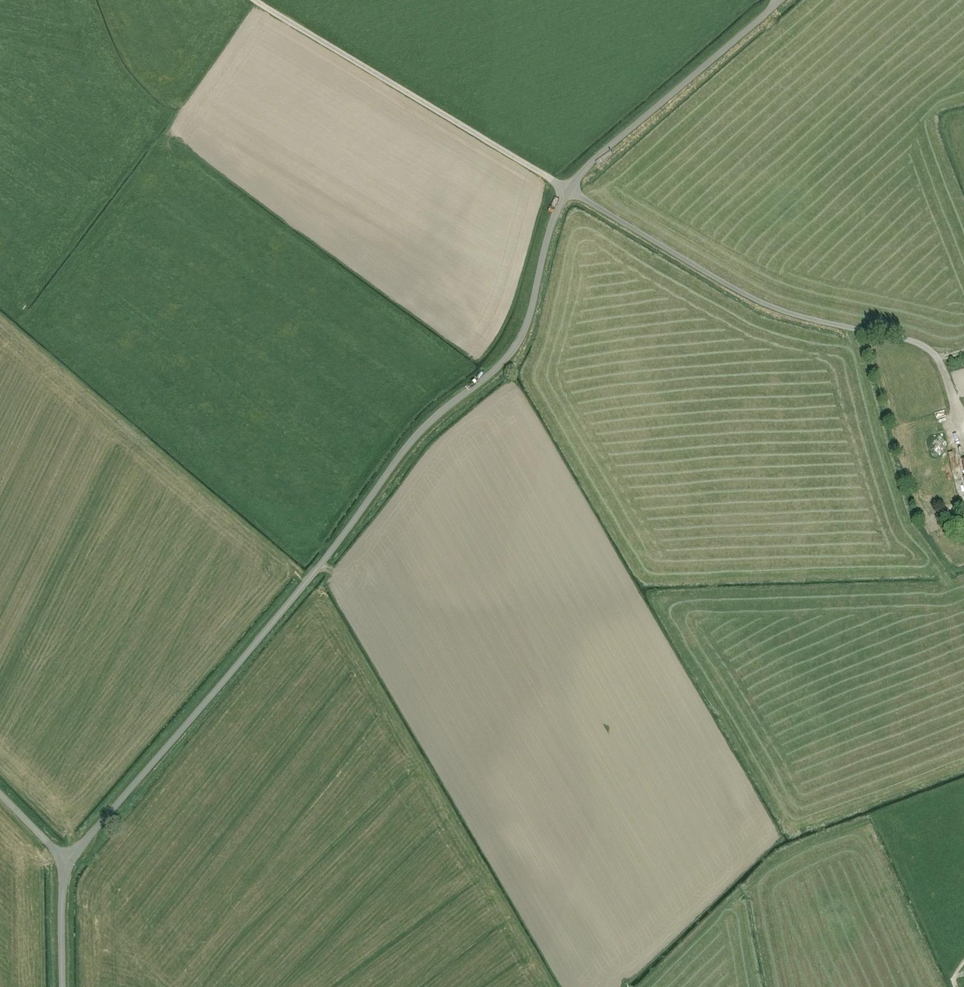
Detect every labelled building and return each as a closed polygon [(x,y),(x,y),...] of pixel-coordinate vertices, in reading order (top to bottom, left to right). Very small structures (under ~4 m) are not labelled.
[(943,414),(928,418),(947,499),(962,496),(943,414)]
